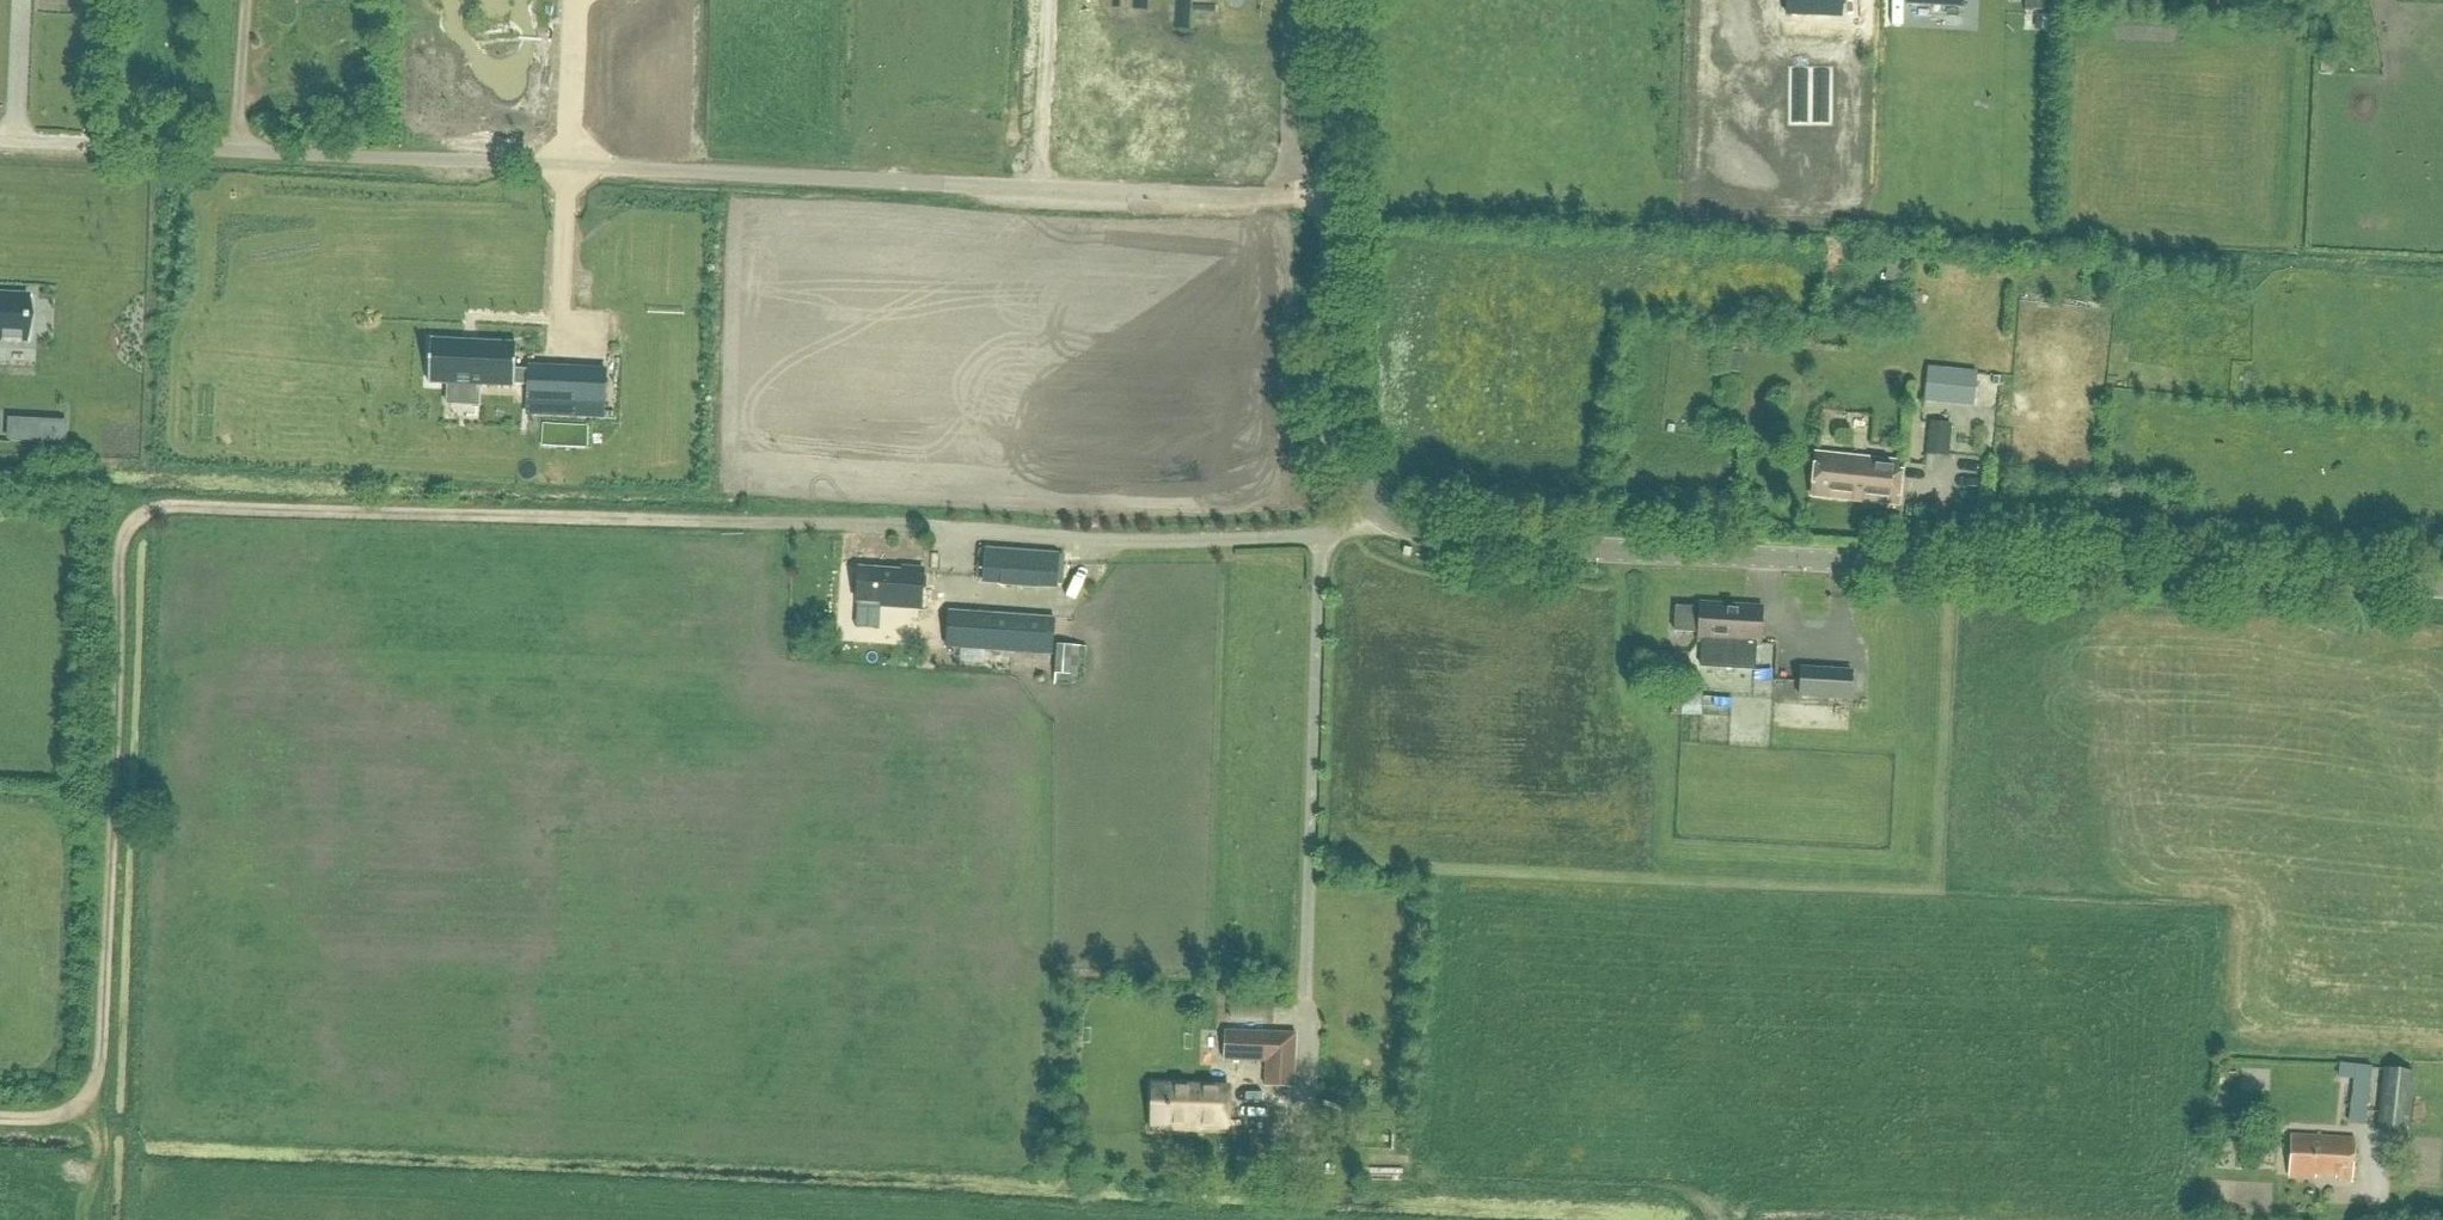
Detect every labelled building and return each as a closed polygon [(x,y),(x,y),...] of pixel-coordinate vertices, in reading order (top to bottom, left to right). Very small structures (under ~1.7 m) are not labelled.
[(2058,0),(2029,0),(2029,15),(2058,15),(2058,0)] [(2333,75),(2333,58),(2320,58),(2320,74),(2333,75)] [(36,350),(37,307),(0,305),(0,348),(36,350)] [(530,369),(529,370),(515,370),(516,344),(430,340),(429,383),(448,384),(448,387),(479,388),(479,386),(514,387),(514,385),(528,386),(528,398),(572,400),(574,371),(530,369)] [(1935,370),(1933,386),(1927,385),(1926,400),(1999,408),(2001,393),(1970,390),(1972,374),(1935,370)] [(1930,421),(1927,453),(1949,455),(1952,423),(1930,421)] [(1987,456),(1994,456),(1994,434),(1966,433),(1966,456),(1968,456),(1968,483),(1987,483),(1987,456)] [(1817,452),(1812,495),(1899,504),(1904,462),(1817,452)] [(1403,555),(1411,557),(1413,549),(1405,547),(1403,555)] [(984,566),(985,591),(1061,587),(1060,562),(984,566)] [(861,607),(921,610),(923,570),(902,569),(902,573),(858,570),(858,576),(854,579),(853,594),(857,597),(856,603),(858,603),(861,607)] [(1763,607),(1701,603),(1699,641),(1699,642),(1703,642),(1702,667),(1755,670),(1757,644),(1761,645),(1763,607)] [(1053,656),(1056,620),(950,612),(948,648),(1053,656)] [(1072,646),(1057,645),(1055,675),(1070,676),(1072,646)] [(1851,672),(1801,669),(1799,696),(1850,699),(1851,672)] [(1671,698),(1671,714),(1701,715),(1701,691),(1682,691),(1682,699),(1671,698)] [(1226,1032),(1225,1061),(1268,1063),(1267,1087),(1295,1089),(1297,1035),(1226,1032)] [(2378,1128),(2406,1132),(2410,1072),(2382,1069),(2378,1128)] [(1154,1086),(1153,1130),(1186,1130),(1186,1127),(1221,1128),(1222,1087),(1154,1086)] [(2355,1139),(2291,1135),(2288,1177),(2316,1178),(2314,1174),(2337,1175),(2337,1179),(2352,1180),(2355,1139)]
